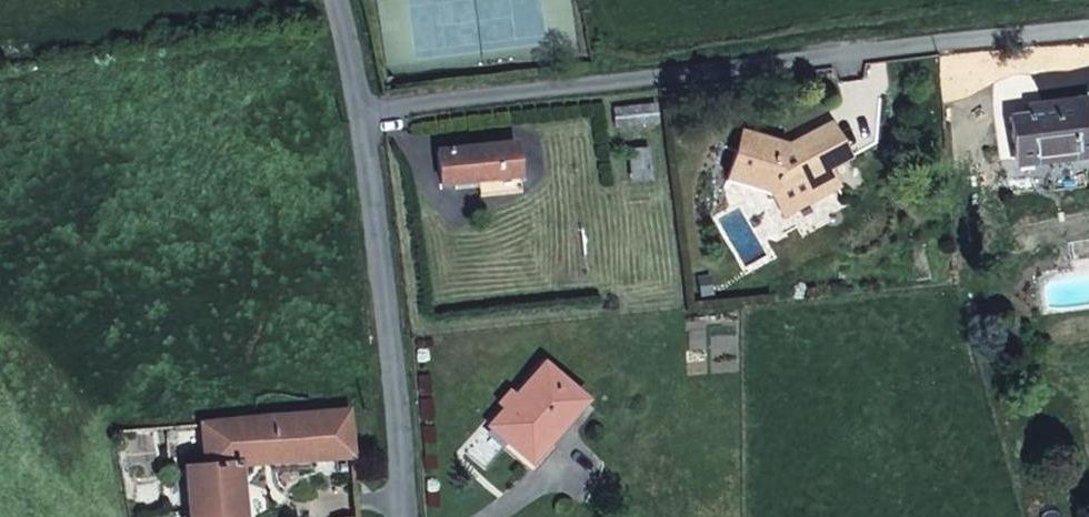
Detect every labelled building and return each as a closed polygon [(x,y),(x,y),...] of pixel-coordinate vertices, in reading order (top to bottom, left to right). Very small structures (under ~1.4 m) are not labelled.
[(1074,157),(1088,155),(1088,108),(1088,99),(1040,104),(1042,113),(1029,114),(1009,117),(1015,159),(1073,152),(1074,157)] [(613,107),(615,126),(657,122),(654,103),(613,107)] [(1027,106),(1029,114),(1042,113),(1040,104),(1027,106)] [(770,189),(784,213),(837,185),(827,167),(848,156),(830,124),(787,146),(742,132),(728,176),(770,189)] [(440,186),(478,182),(518,179),(515,140),(437,147),(440,186)] [(650,171),(648,148),(628,149),(630,174),(650,171)] [(1073,152),(1015,159),(1015,164),(1074,157),(1073,152)] [(650,171),(630,174),(631,180),(650,178),(650,171)] [(519,195),(518,179),(478,182),(479,198),(519,195)] [(710,273),(697,277),(700,296),(713,294),(710,273)] [(490,426),(531,462),(585,401),(544,365),(490,426)] [(289,415),(293,459),(350,455),(346,410),(289,415)] [(238,463),(293,459),(289,415),(200,424),(200,425),(204,463),(183,465),(187,516),(242,516),(238,463)]
